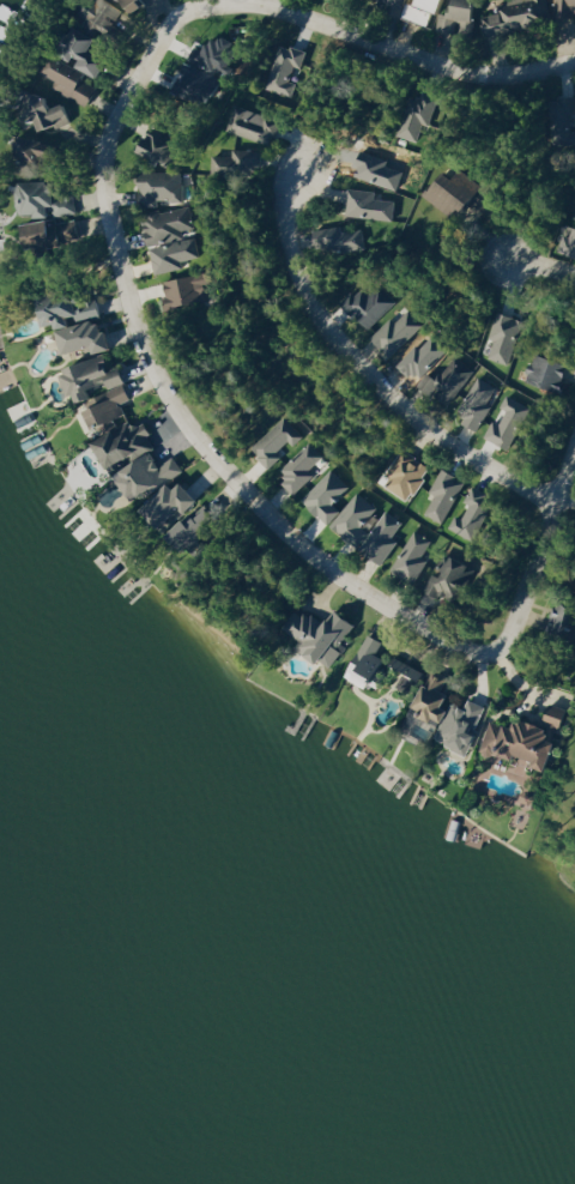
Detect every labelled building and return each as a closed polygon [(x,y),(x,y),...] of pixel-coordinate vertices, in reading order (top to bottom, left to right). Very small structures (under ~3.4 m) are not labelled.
[(94,20),(90,26),(108,39),(126,13),(107,0),(92,0),(83,13),(94,20)] [(137,12),(152,3),(150,0),(131,0),(137,12)] [(387,11),(440,27),(449,0),(391,0),(387,11)] [(440,29),(460,33),(461,26),(477,29),(483,0),(457,0),(454,15),(444,13),(440,29)] [(503,13),(485,16),(488,33),(546,25),(543,0),(502,6),(503,13)] [(557,16),(574,16),(574,0),(557,0),(557,16)] [(103,77),(111,59),(94,52),(101,35),(79,26),(69,49),(84,56),(80,67),(103,77)] [(192,46),(182,93),(211,99),(217,70),(233,73),(240,42),(211,35),(209,49),(192,46)] [(308,52),(285,43),(267,87),(293,97),(298,83),(290,80),(295,65),(302,68),(308,52)] [(53,87),(88,107),(99,87),(77,75),(81,67),(56,52),(46,70),(59,77),(53,87)] [(40,116),(45,130),(74,122),(68,103),(52,108),(47,90),(27,96),(33,119),(40,116)] [(559,144),(574,143),(574,130),(572,130),(572,115),(574,115),(574,96),(558,97),(559,144)] [(274,146),(282,120),(236,105),(228,131),(274,146)] [(182,141),(154,125),(139,150),(167,167),(182,141)] [(44,160),(44,158),(59,162),(63,145),(21,134),(16,153),(44,160)] [(262,152),(214,150),(214,174),(261,175),(262,152)] [(506,201),(462,170),(456,177),(446,170),(427,196),(458,218),(464,210),(488,227),(506,201)] [(183,202),(182,171),(143,172),(144,206),(158,206),(158,198),(172,198),(172,202),(183,202)] [(24,218),(77,212),(75,194),(57,196),(55,178),(19,183),(24,218)] [(395,222),(398,201),(377,198),(378,192),(351,187),(347,214),(395,222)] [(157,273),(184,268),(182,260),(200,257),(196,237),(184,240),(182,230),(194,228),(189,205),(144,215),(151,247),(152,246),(157,273)] [(82,241),(77,219),(58,223),(57,217),(26,224),(32,252),(82,241)] [(364,229),(344,233),(343,225),(317,230),(323,258),(368,248),(364,229)] [(567,225),(566,251),(574,251),(574,226),(567,225)] [(208,299),(205,286),(213,284),(209,271),(165,282),(171,309),(208,299)] [(362,286),(345,302),(370,328),(398,302),(381,284),(370,295),(362,286)] [(42,295),(48,325),(60,323),(66,353),(87,349),(88,354),(113,349),(107,318),(104,319),(100,297),(84,300),(81,287),(42,295)] [(397,323),(393,318),(373,337),(392,356),(425,325),(411,310),(397,323)] [(490,358),(511,365),(525,320),(499,311),(490,338),(496,340),(490,358)] [(65,369),(75,396),(82,393),(96,430),(129,418),(123,403),(133,399),(121,366),(114,369),(108,353),(65,369)] [(569,362),(534,353),(527,381),(561,390),(569,362)] [(433,389),(452,402),(475,370),(456,357),(433,389)] [(488,404),(498,387),(479,376),(456,415),(480,429),(493,407),(488,404)] [(486,437),(511,450),(532,407),(508,395),(502,407),(508,410),(501,424),(494,421),(486,437)] [(278,451),(289,441),(294,446),(304,436),(286,417),(252,448),(271,468),(283,456),(278,451)] [(98,439),(113,468),(157,446),(145,422),(135,426),(133,422),(98,439)] [(296,493),(316,474),(311,469),(324,456),(311,442),(278,473),(296,493)] [(385,475),(392,479),(387,488),(409,501),(430,467),(401,449),(385,475)] [(176,457),(162,465),(154,452),(120,473),(138,502),(186,473),(176,457)] [(435,496),(426,514),(444,524),(467,481),(442,468),(429,493),(435,496)] [(351,487),(332,469),(303,500),(329,525),(341,511),(334,504),(351,487)] [(168,529),(201,498),(181,477),(148,508),(168,529)] [(476,541),(495,498),(472,488),(466,502),(470,504),(463,519),(456,515),(450,529),(476,541)] [(387,511),(371,532),(364,527),(378,507),(357,492),(332,526),(383,564),(399,542),(393,537),(404,523),(387,511)] [(174,532),(191,556),(216,537),(211,529),(222,521),(210,505),(174,532)] [(433,539),(415,530),(393,572),(415,584),(429,559),(424,556),(433,539)] [(476,567),(445,551),(435,570),(425,588),(456,605),(476,567)] [(561,599),(553,621),(574,628),(574,604),(561,599)] [(335,667),(343,650),(341,649),(356,619),(335,610),(329,624),(296,608),(285,631),(302,639),(297,649),(335,667)] [(388,670),(382,667),(386,658),(377,654),(383,641),(368,634),(348,676),(379,690),(388,670)] [(489,707),(470,699),(466,708),(450,701),(453,695),(442,691),(448,677),(432,670),(414,712),(443,725),(436,741),(468,755),(489,707)] [(494,721),(481,751),(488,754),(488,774),(491,774),(502,779),(502,801),(507,801),(513,803),(513,826),(522,830),(539,794),(523,787),(527,777),(527,758),(537,758),(537,765),(549,771),(562,743),(555,741),(568,713),(568,710),(553,703),(545,721),(520,721),(519,725),(504,725),(494,721)]
